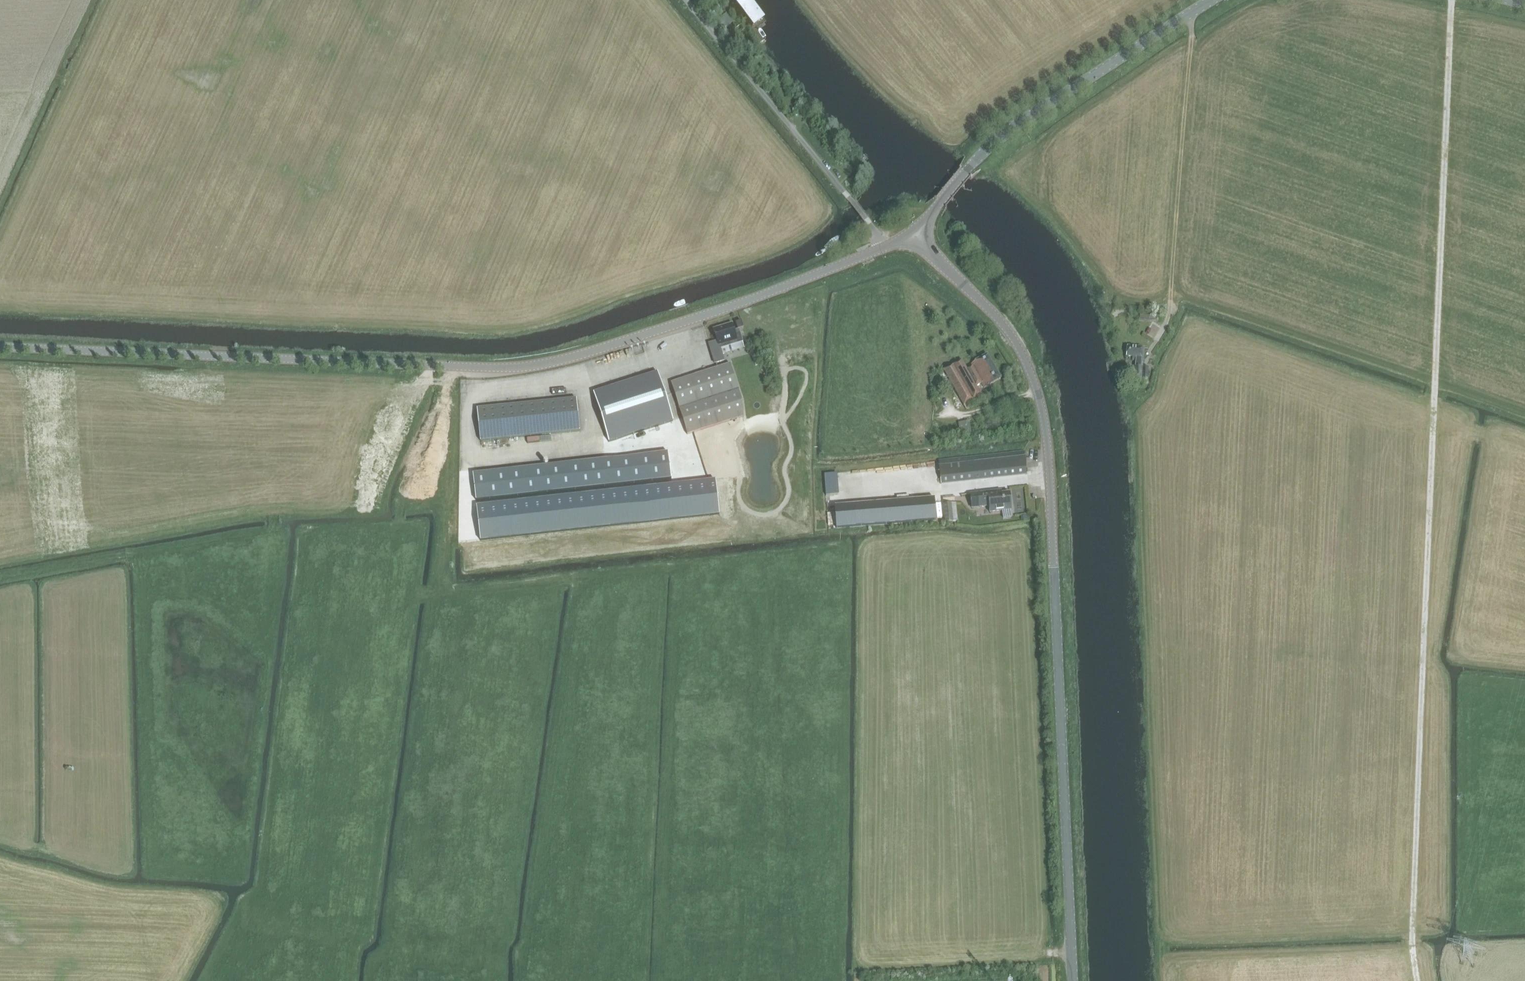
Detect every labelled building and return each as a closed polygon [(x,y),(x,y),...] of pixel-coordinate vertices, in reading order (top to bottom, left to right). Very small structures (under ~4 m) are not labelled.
[(733,1),(752,26),(763,18),(750,0),(734,0),(733,1)] [(1157,317),(1139,314),(1138,321),(1156,323),(1157,317)] [(735,335),(732,324),(713,329),(717,341),(708,344),(714,364),(724,361),(720,348),(737,343),(742,342),(740,333),(735,335)] [(1142,348),(1127,346),(1126,356),(1132,357),(1132,361),(1135,361),(1132,381),(1141,382),(1141,379),(1147,379),(1148,367),(1142,367),(1144,348),(1142,348)] [(1000,379),(988,357),(971,366),(966,369),(961,360),(943,370),(964,406),(982,395),(976,386),(981,383),(984,388),(1000,379)] [(671,383),(687,435),(743,417),(741,400),(730,364),(671,383)] [(672,421),(657,373),(593,393),(609,441),(672,421)] [(580,431),(576,399),(477,409),(480,441),(580,431)] [(938,422),(937,423),(938,425),(938,427),(939,428),(940,430),(941,431),(942,432),(944,432),(946,433),(947,433),(949,432),(951,432),(952,431),(953,430),(954,428),(955,427),(956,425),(956,423),(956,422),(955,420),(954,419),(953,417),(952,416),(951,415),(949,415),(947,414),(946,414),(944,415),(942,415),(941,416),(940,417),(939,419),(938,420),(938,422)] [(972,438),(969,421),(958,423),(960,440),(972,438)] [(1024,451),(938,461),(941,483),(1026,474),(1024,451)] [(667,453),(473,474),(476,501),(670,479),(667,453)] [(714,481),(476,507),(479,540),(718,514),(714,481)] [(997,495),(996,491),(970,494),(971,508),(988,506),(989,512),(1011,510),(1009,493),(997,495)] [(923,492),(823,503),(826,525),(925,514),(923,492)] [(953,521),(951,503),(943,504),(945,522),(953,521)]
